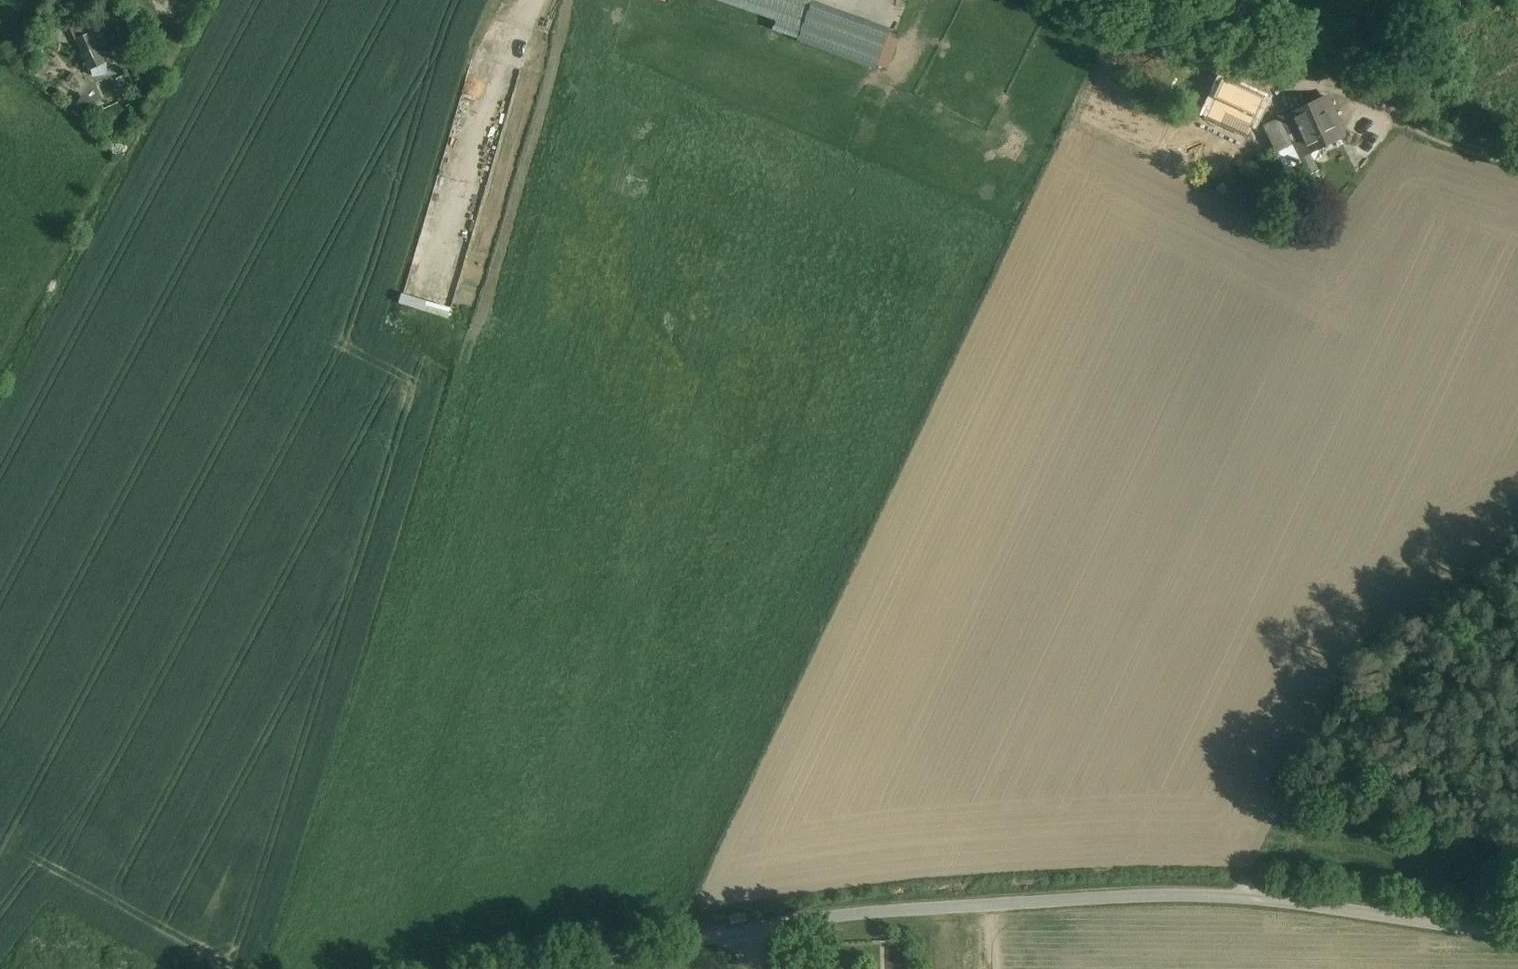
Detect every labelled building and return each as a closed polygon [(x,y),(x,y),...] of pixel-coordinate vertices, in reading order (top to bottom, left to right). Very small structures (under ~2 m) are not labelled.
[(735,6),(776,20),(775,24),(773,30),(797,39),(810,1),(811,0),(737,0),(735,6)] [(890,29),(810,1),(797,39),(799,39),(798,41),(876,69),(890,29)] [(75,34),(88,69),(107,61),(101,45),(107,42),(95,10),(80,16),(85,30),(75,34)] [(1314,94),(1278,129),(1309,162),(1329,182),(1343,169),(1321,145),(1343,124),(1314,94)] [(1392,126),(1365,107),(1357,119),(1370,128),(1356,148),(1369,157),(1392,126)] [(1309,162),(1278,129),(1268,140),(1299,171),(1309,162)]
